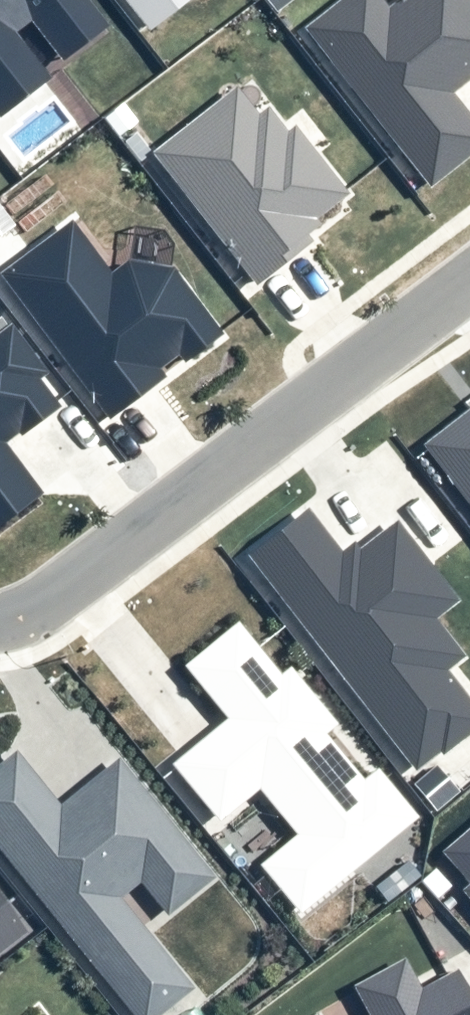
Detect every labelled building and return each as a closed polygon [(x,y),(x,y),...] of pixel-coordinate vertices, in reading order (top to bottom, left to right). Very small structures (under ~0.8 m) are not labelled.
[(50,81),(15,36),(32,22),(63,62),(108,27),(87,0),(0,0),(0,120),(50,81)] [(149,34),(193,0),(122,0),(149,34)] [(429,189),(469,158),(469,116),(454,96),(469,84),(469,0),(402,0),(388,11),(379,0),(345,0),(305,31),(429,189)] [(266,109),(256,117),(236,91),(153,155),(256,286),(312,242),(307,236),(320,226),(317,221),(348,196),(294,127),(285,134),(266,109)] [(128,263),(111,275),(72,223),(1,276),(109,421),(166,378),(160,370),(179,357),(188,369),(227,340),(172,270),(128,263)] [(0,335),(0,526),(42,495),(6,447),(59,407),(38,380),(47,374),(11,326),(0,335)] [(423,447),(469,509),(469,412),(423,447)] [(357,552),(352,546),(341,554),(306,510),(246,556),(416,772),(439,754),(442,759),(469,737),(469,697),(451,672),(466,660),(436,622),(460,604),(396,522),(357,552)] [(377,771),(363,783),(325,736),(337,725),(290,669),(278,679),(236,629),(186,671),(227,721),(175,764),(223,822),(258,792),(296,838),(260,867),(299,914),(416,818),(377,771)] [(140,883),(168,916),(214,879),(118,761),(61,807),(17,753),(0,767),(0,851),(134,1014),(163,1014),(194,990),(120,900),(140,883)] [(442,853),(469,885),(469,829),(442,853)] [(462,893),(469,902),(469,886),(462,893)] [(29,932),(0,895),(0,954),(29,932)] [(458,975),(423,993),(405,960),(351,988),(365,1014),(469,1014),(469,997),(458,975)]
